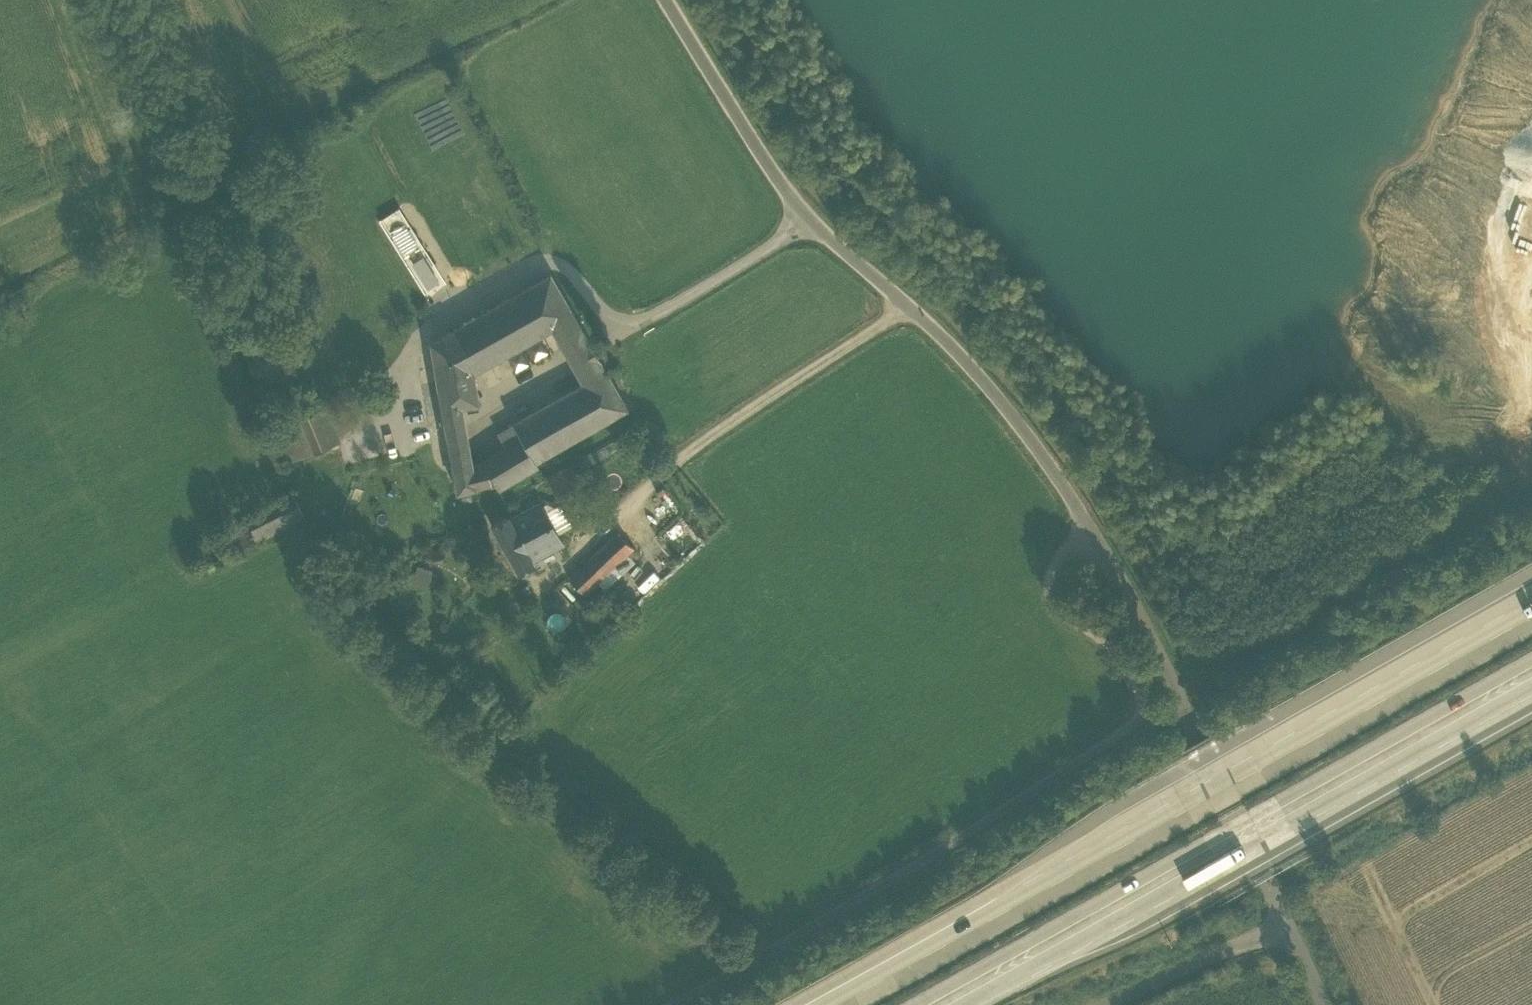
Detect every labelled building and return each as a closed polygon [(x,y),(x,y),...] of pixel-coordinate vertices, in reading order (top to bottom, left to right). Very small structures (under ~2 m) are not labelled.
[(383,214),(387,228),(407,221),(402,207),(383,214)] [(407,221),(391,231),(413,265),(429,255),(407,221)] [(549,274),(445,333),(473,373),(552,328),(571,313),(549,274)] [(604,370),(571,313),(552,328),(583,382),(604,370)] [(445,333),(430,342),(446,432),(464,429),(461,407),(463,405),(478,403),(473,373),(445,333)] [(626,408),(604,370),(583,382),(511,423),(523,443),(534,462),(535,460),(626,408)] [(350,428),(338,398),(294,416),(309,453),(338,441),(335,434),(350,428)] [(471,464),(464,429),(446,432),(452,468),(471,464)] [(485,461),(471,464),(452,468),(456,492),(494,483),(497,489),(538,465),(535,460),(534,462),(523,443),(497,457),(486,462),(485,461)] [(243,514),(245,517),(257,540),(303,517),(290,490),(243,514)] [(541,503),(509,520),(531,559),(562,542),(541,503)] [(507,516),(490,524),(518,574),(534,565),(531,559),(509,520),(507,516)] [(215,532),(227,555),(257,540),(245,517),(215,532)] [(617,533),(558,589),(572,603),(632,547),(617,533)] [(412,585),(425,589),(431,570),(417,566),(412,585)]
